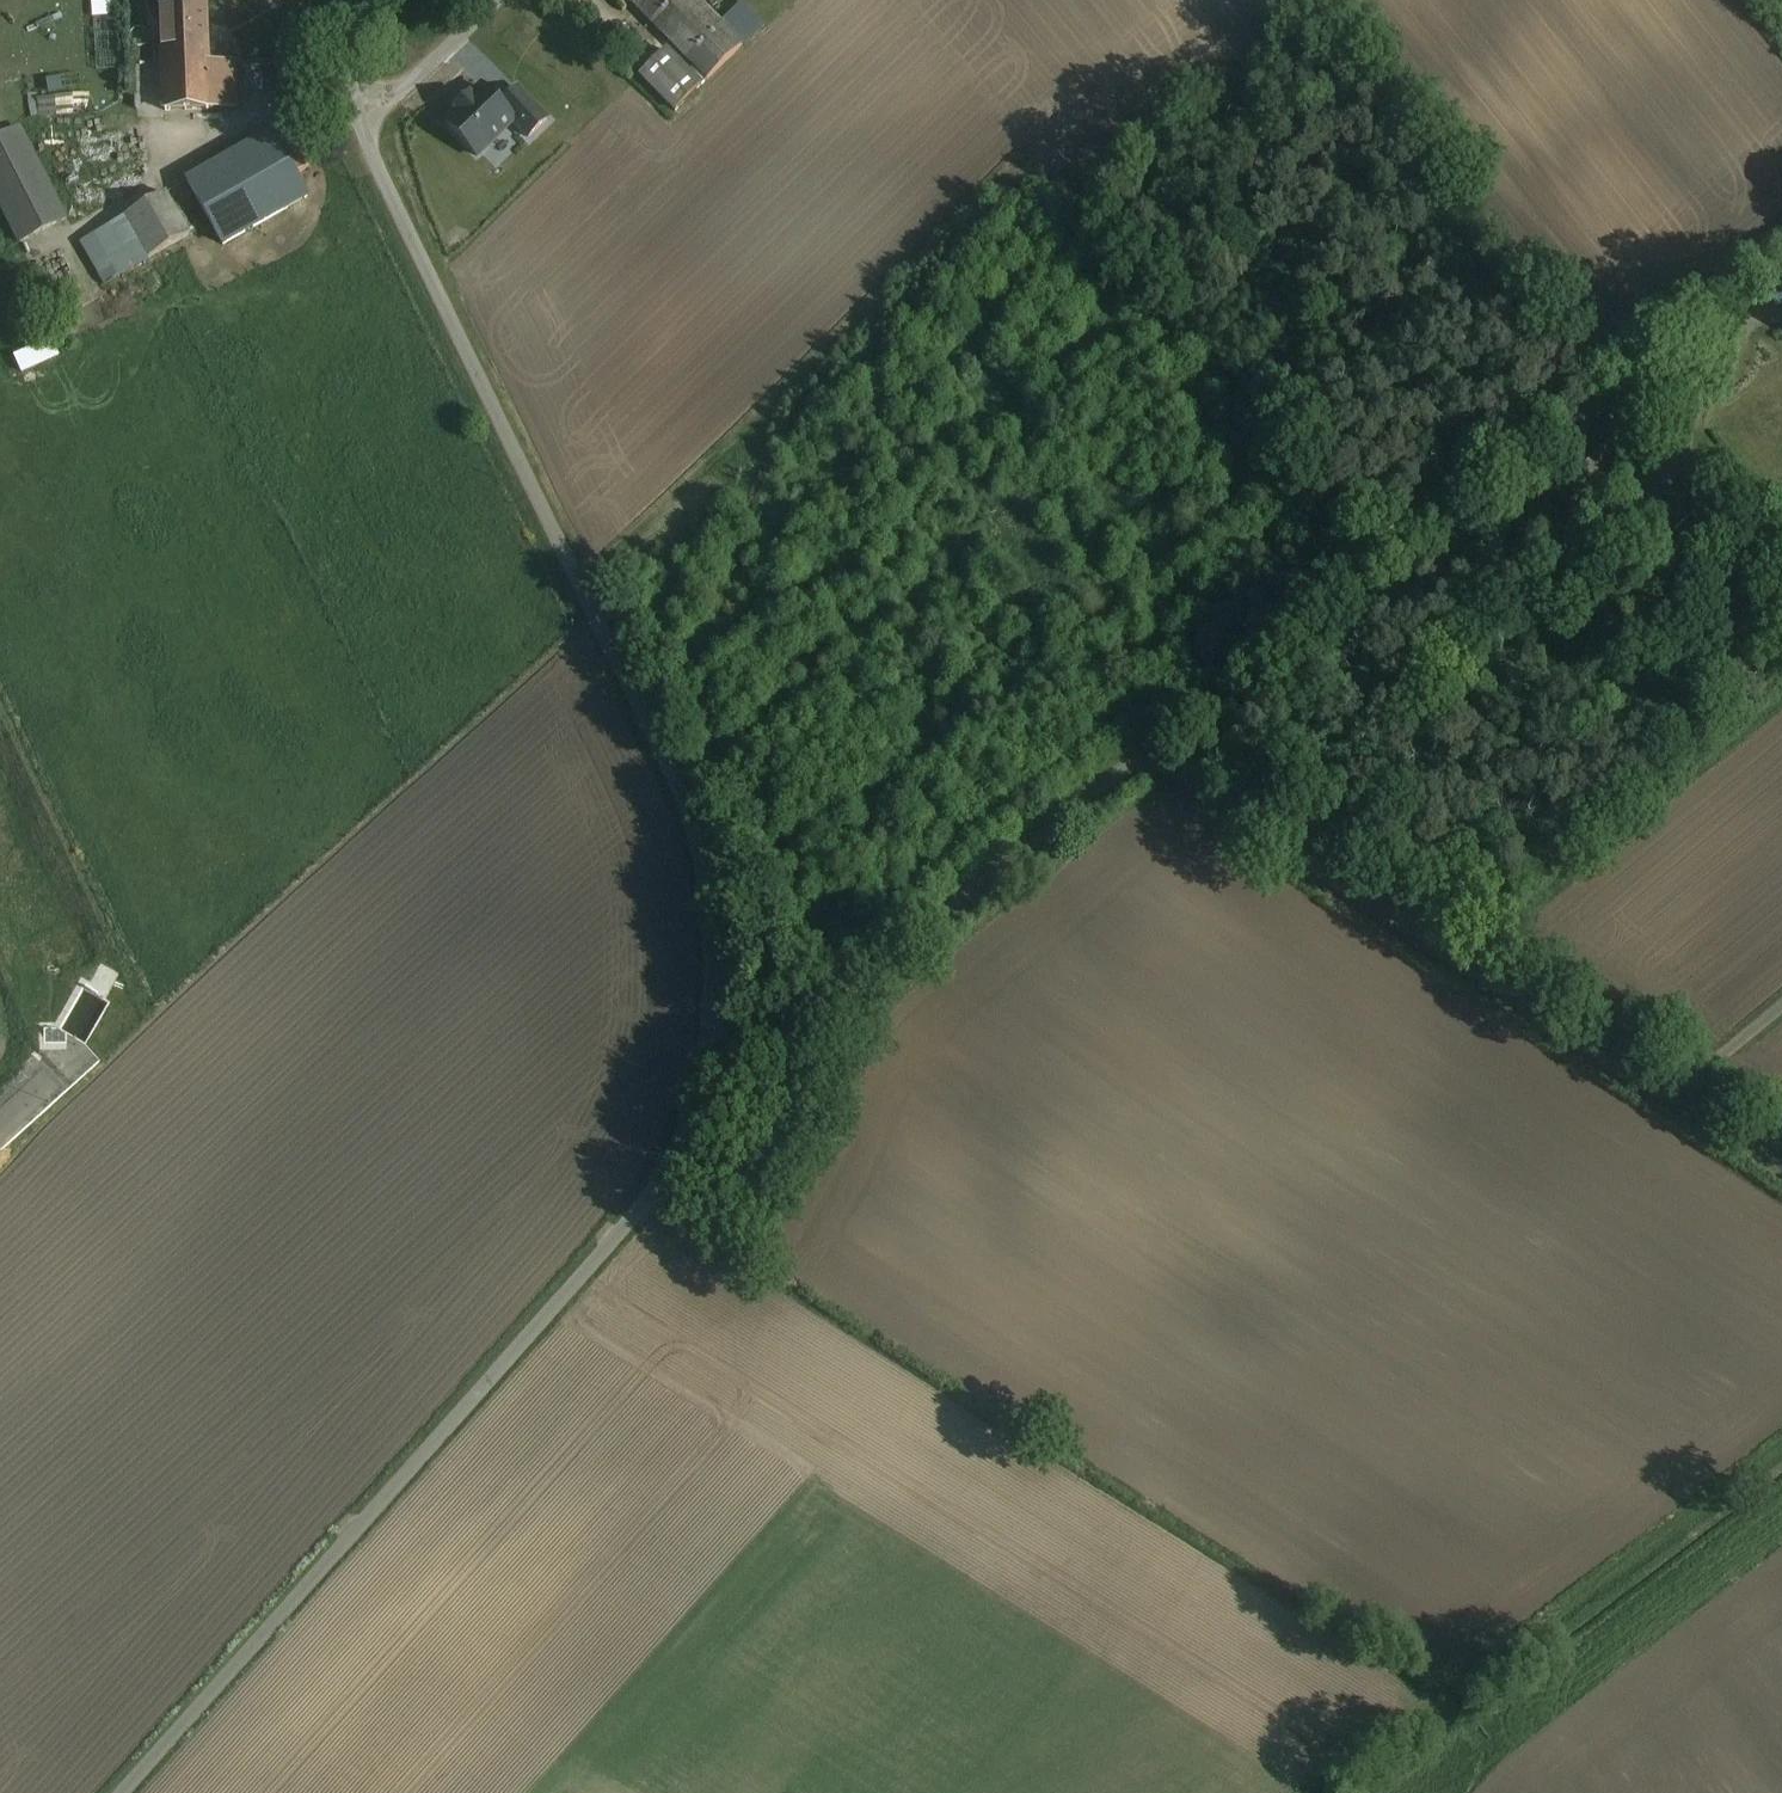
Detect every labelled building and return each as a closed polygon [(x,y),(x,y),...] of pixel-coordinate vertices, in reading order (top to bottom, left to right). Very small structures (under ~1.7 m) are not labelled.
[(157,44),(205,43),(204,0),(155,0),(157,44)] [(703,0),(623,0),(666,44),(636,74),(676,115),(767,26),(742,0),(738,0),(720,17),(703,0)] [(205,43),(157,44),(158,112),(235,110),(233,43),(205,43)] [(500,107),(483,88),(445,124),(477,157),(513,122),(514,121),(500,107)] [(547,121),(517,90),(500,107),(514,121),(513,122),(529,139),(547,121)] [(19,129),(0,138),(0,206),(19,243),(65,219),(19,129)] [(273,132),(186,182),(223,247),(310,198),(273,132)] [(165,194),(79,243),(103,284),(189,235),(165,194)]
